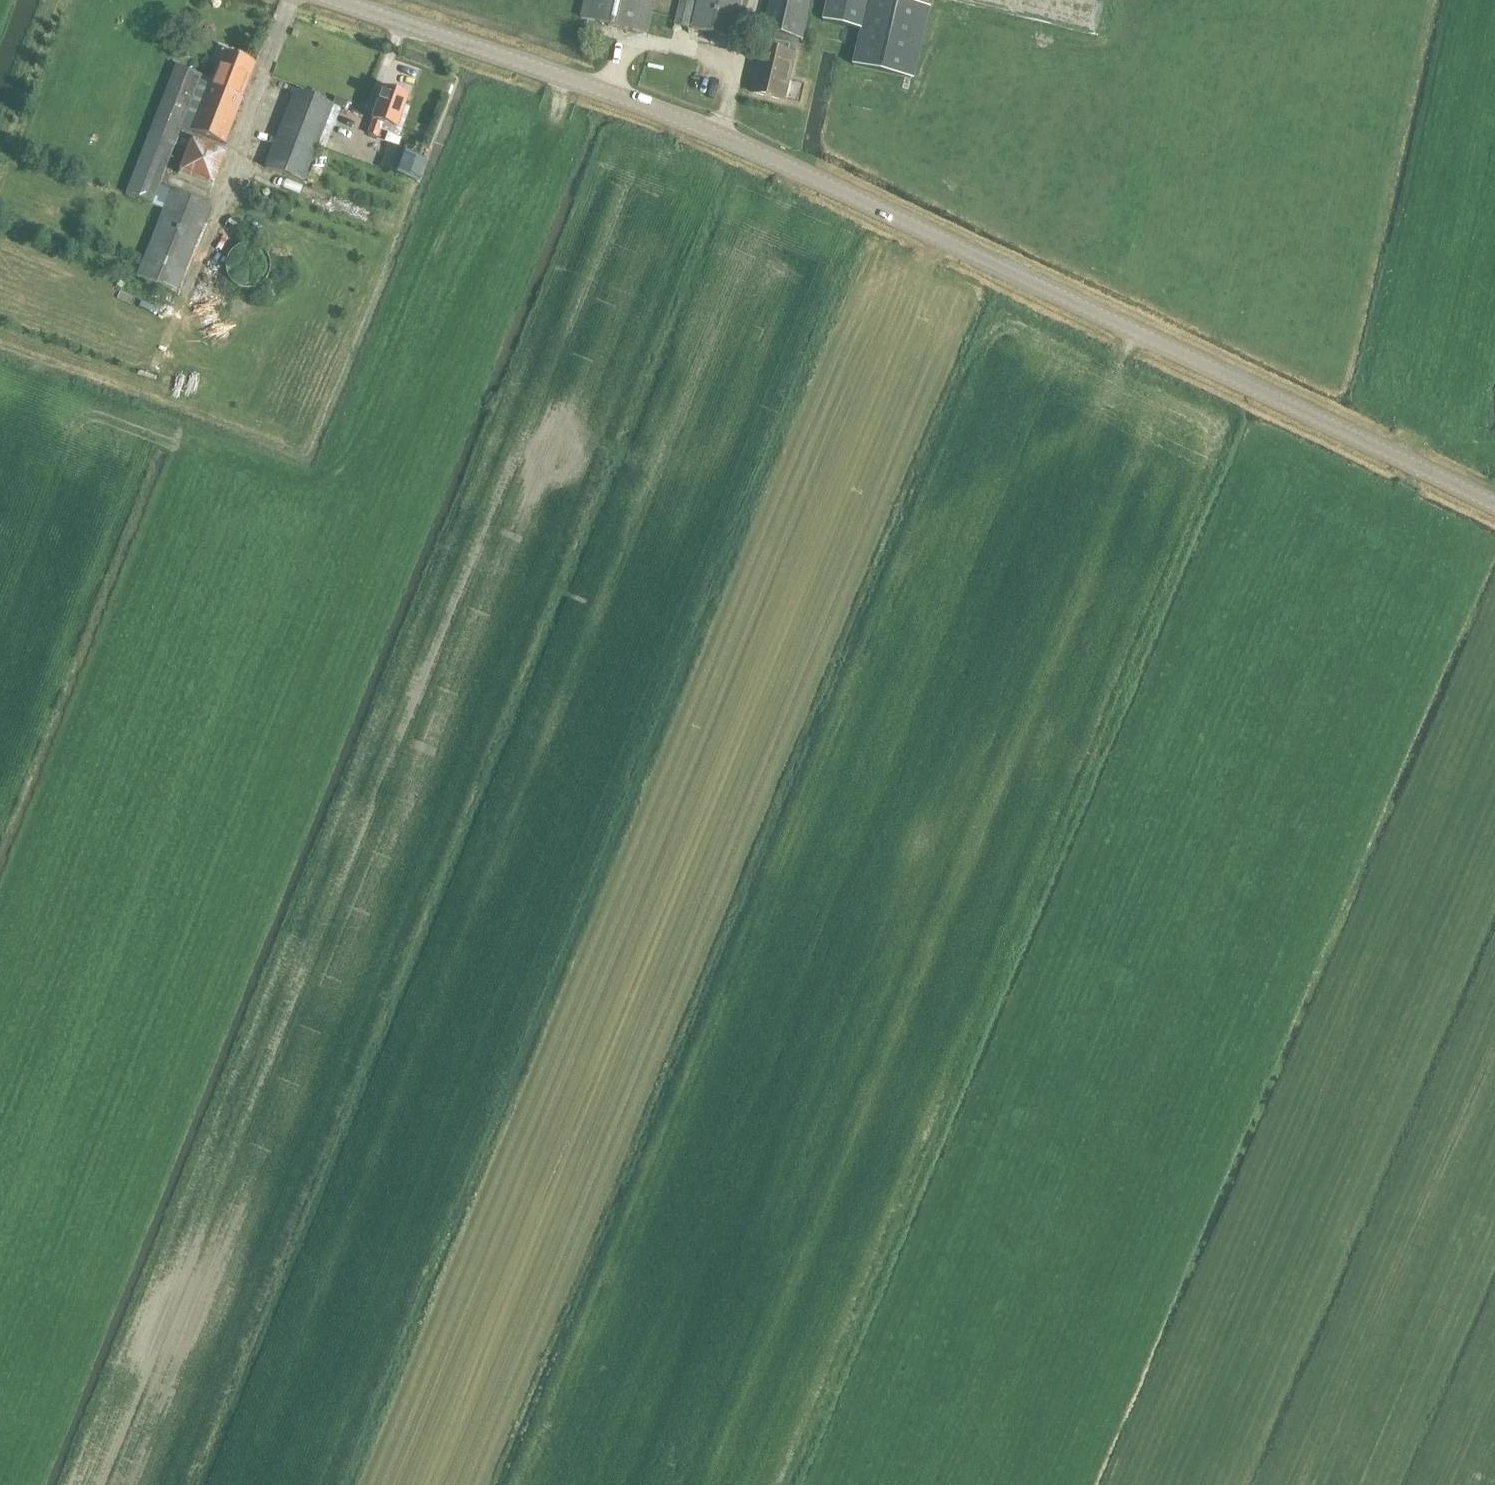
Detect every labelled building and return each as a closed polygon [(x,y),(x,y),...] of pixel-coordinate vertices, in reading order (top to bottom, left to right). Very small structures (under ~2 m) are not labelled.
[(647,31),(654,0),(586,0),(582,16),(647,31)] [(733,36),(742,0),(699,0),(692,27),(733,36)] [(752,92),(786,100),(796,54),(788,52),(791,38),(803,40),(812,0),(770,0),(763,31),(770,33),(767,47),(763,47),(752,92)] [(824,21),(862,30),(854,66),(911,79),(928,7),(897,0),(829,0),(824,21)] [(677,23),(689,26),(694,4),(682,1),(677,23)] [(299,31),(293,29),(290,35),(296,37),(299,31)] [(125,193),(152,204),(163,208),(136,277),(175,292),(210,206),(170,190),(159,186),(182,127),(224,144),(255,64),(222,51),(211,80),(175,65),(125,193)] [(266,167),(303,182),(332,105),(295,90),(266,167)] [(382,124),(395,129),(406,98),(382,90),(372,120),(373,121),(368,134),(377,138),(382,124)] [(335,98),(332,105),(344,109),(346,102),(335,98)] [(224,152),(190,139),(177,173),(211,186),(224,152)] [(388,145),(380,167),(391,172),(411,179),(416,165),(419,156),(388,145)] [(267,276),(269,269),(268,261),(265,255),(260,249),(254,246),(247,244),(239,246),(233,249),(228,255),(225,261),(224,269),(226,276),(230,282),(236,286),(243,289),(250,289),(257,286),(263,282),(267,276)]
